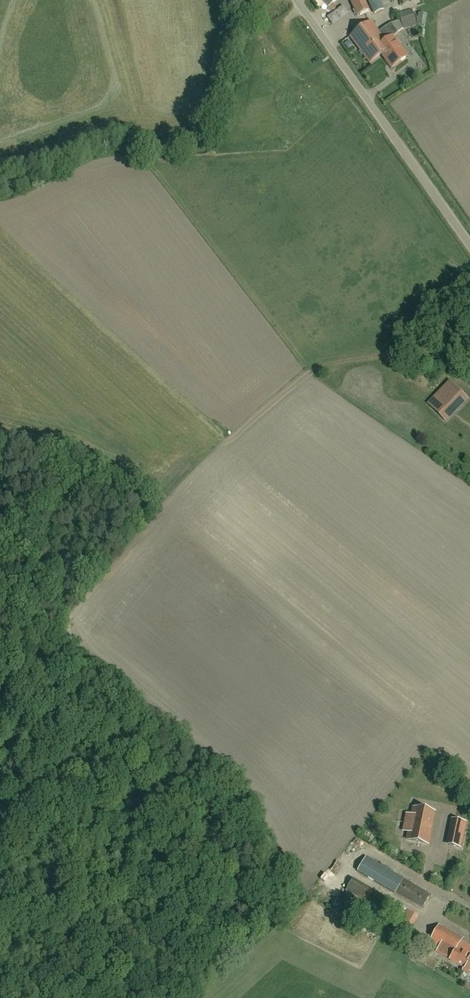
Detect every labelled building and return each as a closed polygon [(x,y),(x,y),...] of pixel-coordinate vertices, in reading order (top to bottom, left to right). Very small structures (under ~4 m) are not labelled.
[(328,9),(339,0),(321,0),(328,9)] [(357,16),(369,10),(365,0),(350,0),(357,16)] [(367,0),(374,15),(385,10),(380,0),(367,0)] [(397,33),(403,29),(403,30),(417,26),(413,11),(399,15),(400,20),(390,23),(397,33)] [(386,42),(371,22),(350,38),(369,64),(382,55),(384,58),(383,58),(391,69),(406,58),(391,38),(386,42)] [(450,381),(433,399),(452,417),(469,399),(450,381)] [(434,813),(413,808),(407,840),(428,844),(434,813)] [(449,845),(461,848),(466,822),(454,820),(449,845)] [(403,878),(366,857),(357,871),(394,893),(422,909),(430,895),(403,878)] [(382,913),(389,901),(353,879),(346,891),(382,913)] [(396,930),(407,937),(418,918),(407,911),(396,930)] [(459,958),(462,951),(457,948),(463,939),(439,925),(429,943),(447,953),(452,956),(449,961),(464,969),(468,962),(463,959),(463,960),(459,958)] [(464,969),(462,971),(469,976),(469,975),(469,956),(462,951),(459,958),(463,960),(463,959),(468,962),(464,969)]
